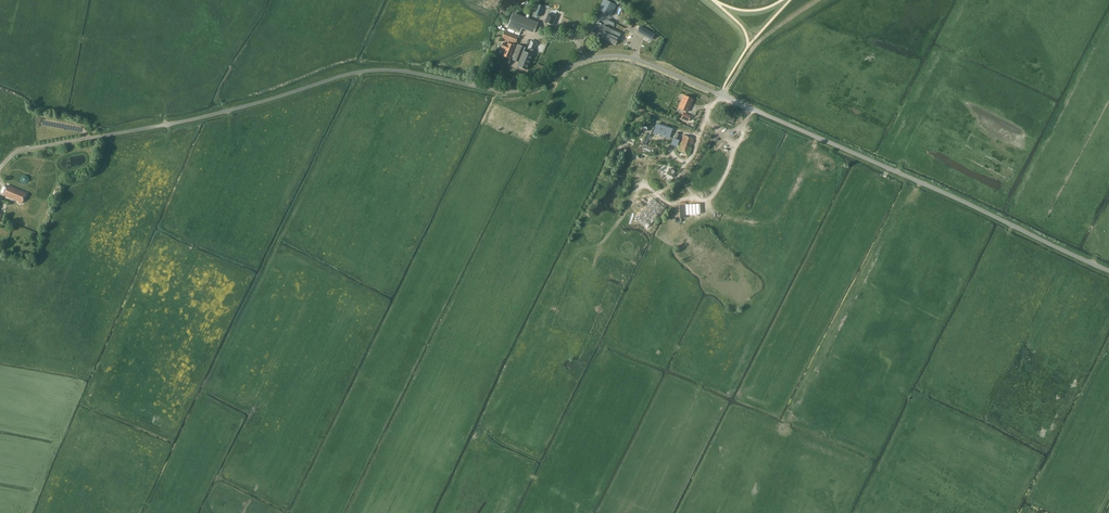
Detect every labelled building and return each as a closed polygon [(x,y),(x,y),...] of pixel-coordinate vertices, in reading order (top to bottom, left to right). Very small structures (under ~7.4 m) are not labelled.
[(599,10),(611,16),(613,11),(616,5),(605,0),(604,0),(599,10)] [(538,5),(534,14),(540,16),(543,7),(538,5)] [(510,20),(507,28),(520,33),(522,29),(534,34),(538,22),(513,13),(512,16),(509,15),(508,19),(510,20)] [(548,13),(544,23),(552,26),(556,16),(548,13)] [(615,45),(619,39),(618,38),(620,34),(612,30),(604,26),(602,30),(598,37),(615,45)] [(640,27),(637,33),(650,39),(653,33),(645,30),(645,29),(640,27)] [(515,43),(518,36),(504,31),(501,38),(515,43)] [(529,46),(535,49),(537,42),(534,41),(531,40),(529,46)] [(507,45),(503,43),(501,48),(505,50),(503,56),(510,59),(515,46),(508,44),(507,45)] [(519,62),(517,67),(526,71),(533,55),(523,52),(525,48),(517,44),(511,59),(519,62)] [(535,68),(535,69),(536,70),(538,71),(541,72),(541,71),(543,68),(544,66),(542,66),(539,64),(537,64),(537,65),(535,68)] [(683,95),(677,108),(686,112),(691,98),(683,95)] [(683,113),(681,118),(688,122),(690,116),(683,113)] [(700,120),(695,130),(702,132),(703,129),(708,132),(711,126),(700,120)] [(690,121),(687,129),(693,131),(695,122),(690,121)] [(651,133),(653,128),(644,123),(632,148),(632,151),(633,154),(636,155),(639,154),(642,153),(650,156),(652,156),(656,148),(647,143),(646,144),(643,143),(648,132),(651,133)] [(656,123),(652,133),(669,139),(672,128),(656,123)] [(691,147),(694,138),(689,137),(683,135),(679,148),(678,151),(685,153),(686,153),(687,154),(688,154),(690,155),(690,153),(691,152),(692,148),(691,148),(691,147)] [(1002,178),(995,181),(999,189),(1003,187),(1004,189),(1006,188),(1002,178)] [(8,185),(4,196),(21,203),(26,193),(8,185)] [(650,213),(659,219),(664,211),(656,204),(650,213)]
